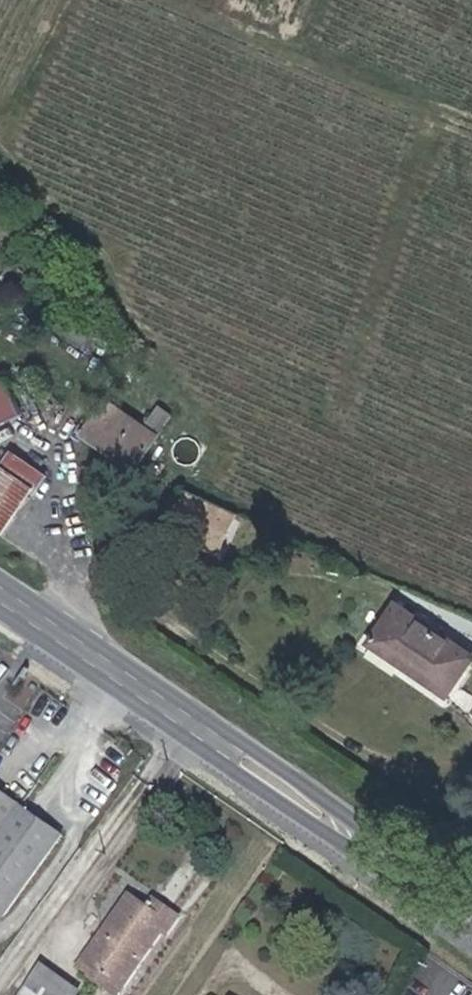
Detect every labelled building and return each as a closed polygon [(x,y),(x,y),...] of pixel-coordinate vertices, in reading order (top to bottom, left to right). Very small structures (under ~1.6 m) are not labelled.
[(94,326),(56,305),(48,321),(85,343),(94,326)] [(3,380),(0,382),(0,425),(22,414),(3,380)] [(158,435),(108,404),(87,436),(137,469),(158,435)] [(50,471),(14,446),(3,465),(7,467),(32,485),(39,489),(50,471)] [(32,485),(7,467),(0,479),(0,497),(17,508),(32,485)] [(236,504),(183,480),(160,516),(218,544),(236,504)] [(446,688),(461,664),(468,651),(423,623),(394,605),(366,645),(403,669),(407,662),(446,688)] [(0,794),(0,916),(7,921),(57,848),(64,839),(0,794)] [(144,908),(126,894),(79,962),(119,989),(159,932),(166,935),(177,918),(150,899),(144,908)] [(79,962),(73,969),(110,994),(115,994),(119,989),(79,962)] [(37,967),(18,994),(71,994),(73,991),(37,967)]
